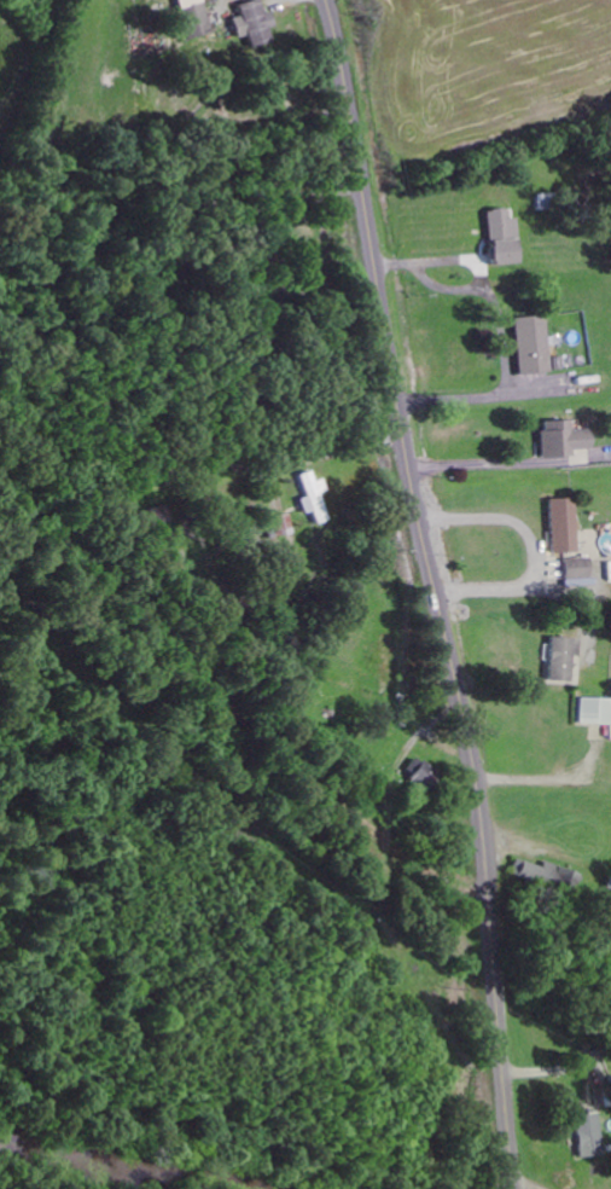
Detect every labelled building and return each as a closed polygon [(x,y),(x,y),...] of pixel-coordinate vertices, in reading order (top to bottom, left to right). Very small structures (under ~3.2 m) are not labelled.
[(187,38),(211,32),(202,0),(176,0),(187,38)] [(240,15),(231,18),(239,47),(275,38),(268,12),(262,13),(258,0),(254,0),(237,5),(240,15)] [(485,209),(488,265),(515,264),(513,218),(506,218),(506,208),(485,209)] [(512,318),(516,375),(547,373),(543,316),(512,318)] [(540,458),(570,457),(570,449),(589,449),(588,429),(569,429),(569,420),(538,421),(540,458)] [(305,496),(298,498),(303,514),(312,512),(316,524),(328,520),(319,493),(326,491),(321,479),(313,481),(310,470),(298,474),(305,496)] [(547,499),(548,554),(573,553),(572,499),(547,499)] [(174,520),(168,502),(146,510),(152,527),(174,520)] [(270,537),(292,534),(290,513),(267,516),(270,537)] [(544,682),(569,682),(570,657),(576,657),(576,638),(546,637),(544,682)] [(576,724),(608,725),(608,699),(576,698),(576,724)] [(401,777),(420,795),(437,776),(419,758),(401,777)] [(579,873),(544,859),(541,866),(516,857),(510,874),(569,897),(579,873)] [(602,1154),(597,1111),(573,1114),(578,1156),(602,1154)]
